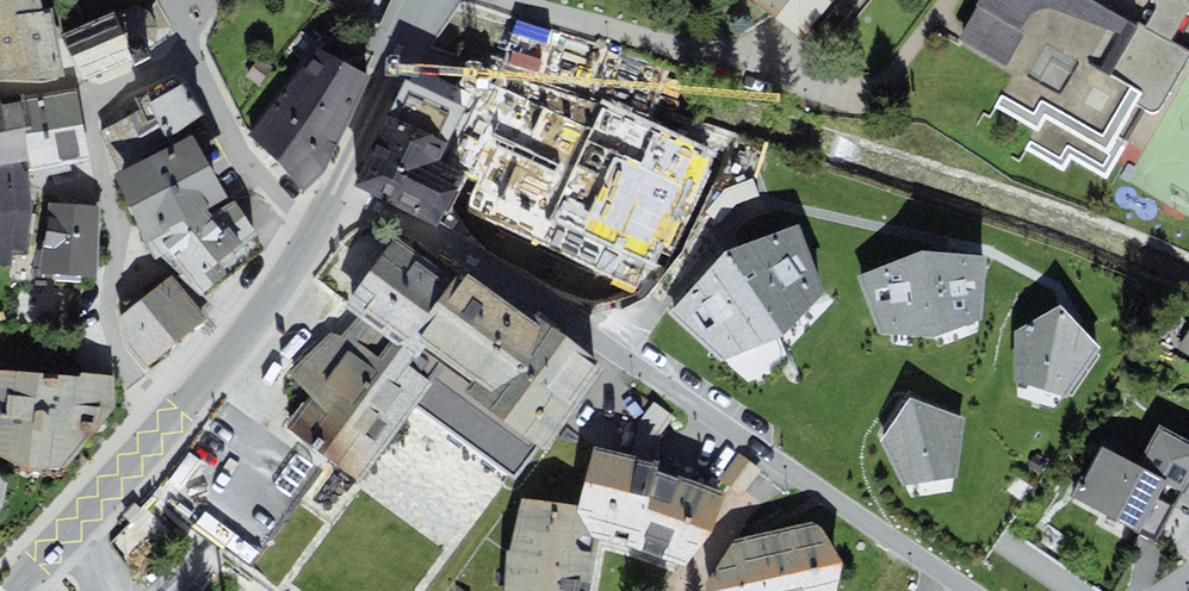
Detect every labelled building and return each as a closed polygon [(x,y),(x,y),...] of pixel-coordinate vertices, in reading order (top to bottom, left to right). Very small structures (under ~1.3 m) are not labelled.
[(48,10),(46,0),(0,0),(0,21),(48,10)] [(827,48),(865,0),(766,0),(827,48)] [(958,37),(1020,74),(1002,105),(1042,129),(1028,152),(1062,171),(1071,156),(1107,177),(1128,142),(1117,135),(1135,105),(1147,112),(1154,113),(1161,108),(1188,58),(1188,0),(1156,0),(1158,3),(1158,7),(1157,11),(1146,31),(1092,0),(980,0),(958,37)] [(113,12),(58,38),(80,83),(133,58),(131,54),(154,43),(159,28),(150,11),(135,5),(114,15),(113,12)] [(0,21),(0,79),(64,76),(53,9),(48,10),(0,21)] [(371,76),(312,47),(250,135),(304,191),(328,169),(371,76)] [(205,114),(180,85),(101,133),(121,171),(174,145),(205,114)] [(22,162),(24,173),(54,168),(91,161),(76,90),(25,100),(24,95),(2,100),(0,101),(0,165),(22,162)] [(590,125),(546,104),(530,140),(574,161),(590,125)] [(530,140),(466,110),(449,142),(440,159),(465,176),(462,184),(552,224),(565,180),(574,161),(530,140)] [(682,155),(595,115),(590,125),(574,161),(565,180),(653,220),(682,155)] [(449,142),(388,116),(355,186),(438,226),(462,184),(465,176),(440,159),(449,142)] [(121,171),(115,174),(148,239),(158,234),(206,210),(228,199),(196,134),(174,145),(121,171)] [(11,267),(13,251),(27,252),(32,212),(24,173),(22,162),(0,165),(0,267),(11,267)] [(725,188),(706,212),(720,224),(737,205),(760,196),(754,179),(725,188)] [(206,210),(158,234),(205,295),(229,277),(218,262),(256,234),(236,204),(216,221),(206,210)] [(103,281),(106,210),(62,208),(59,279),(103,281)] [(825,292),(800,224),(725,252),(670,313),(722,362),(784,336),(825,292)] [(460,285),(394,238),(348,308),(416,355),(424,345),(456,367),(474,380),(491,392),(530,366),(539,327),(524,315),(468,274),(460,285)] [(922,252),(857,277),(878,335),(937,338),(984,319),(987,257),(922,252)] [(142,358),(156,373),(206,329),(215,321),(181,282),(136,322),(137,329),(142,358)] [(1062,305),(1015,331),(1015,382),(1065,398),(1102,348),(1062,305)] [(286,428),(360,482),(417,406),(433,384),(408,366),(416,355),(348,308),(291,374),(310,397),(286,428)] [(528,309),(524,315),(539,327),(530,366),(491,392),(474,380),(463,395),(539,445),(547,451),(607,366),(528,309)] [(433,384),(417,406),(516,480),(539,445),(463,395),(474,380),(456,367),(424,345),(416,355),(408,366),(433,384)] [(0,379),(0,451),(51,472),(82,471),(127,416),(117,379),(0,374),(0,379)] [(967,420),(911,399),(879,442),(902,488),(959,479),(967,420)] [(1188,485),(1188,441),(1172,432),(1154,467),(1188,485)] [(1078,503),(1166,548),(1188,504),(1188,485),(1154,467),(1108,444),(1078,503)] [(595,446),(578,505),(599,539),(684,567),(712,535),(725,493),(658,472),(660,461),(595,446)] [(12,546),(24,482),(0,471),(0,559),(12,546)] [(505,590),(590,590),(599,539),(580,512),(578,505),(521,499),(508,551),(505,590)] [(735,539),(706,584),(707,590),(837,590),(842,564),(824,530),(812,523),(735,539)]
